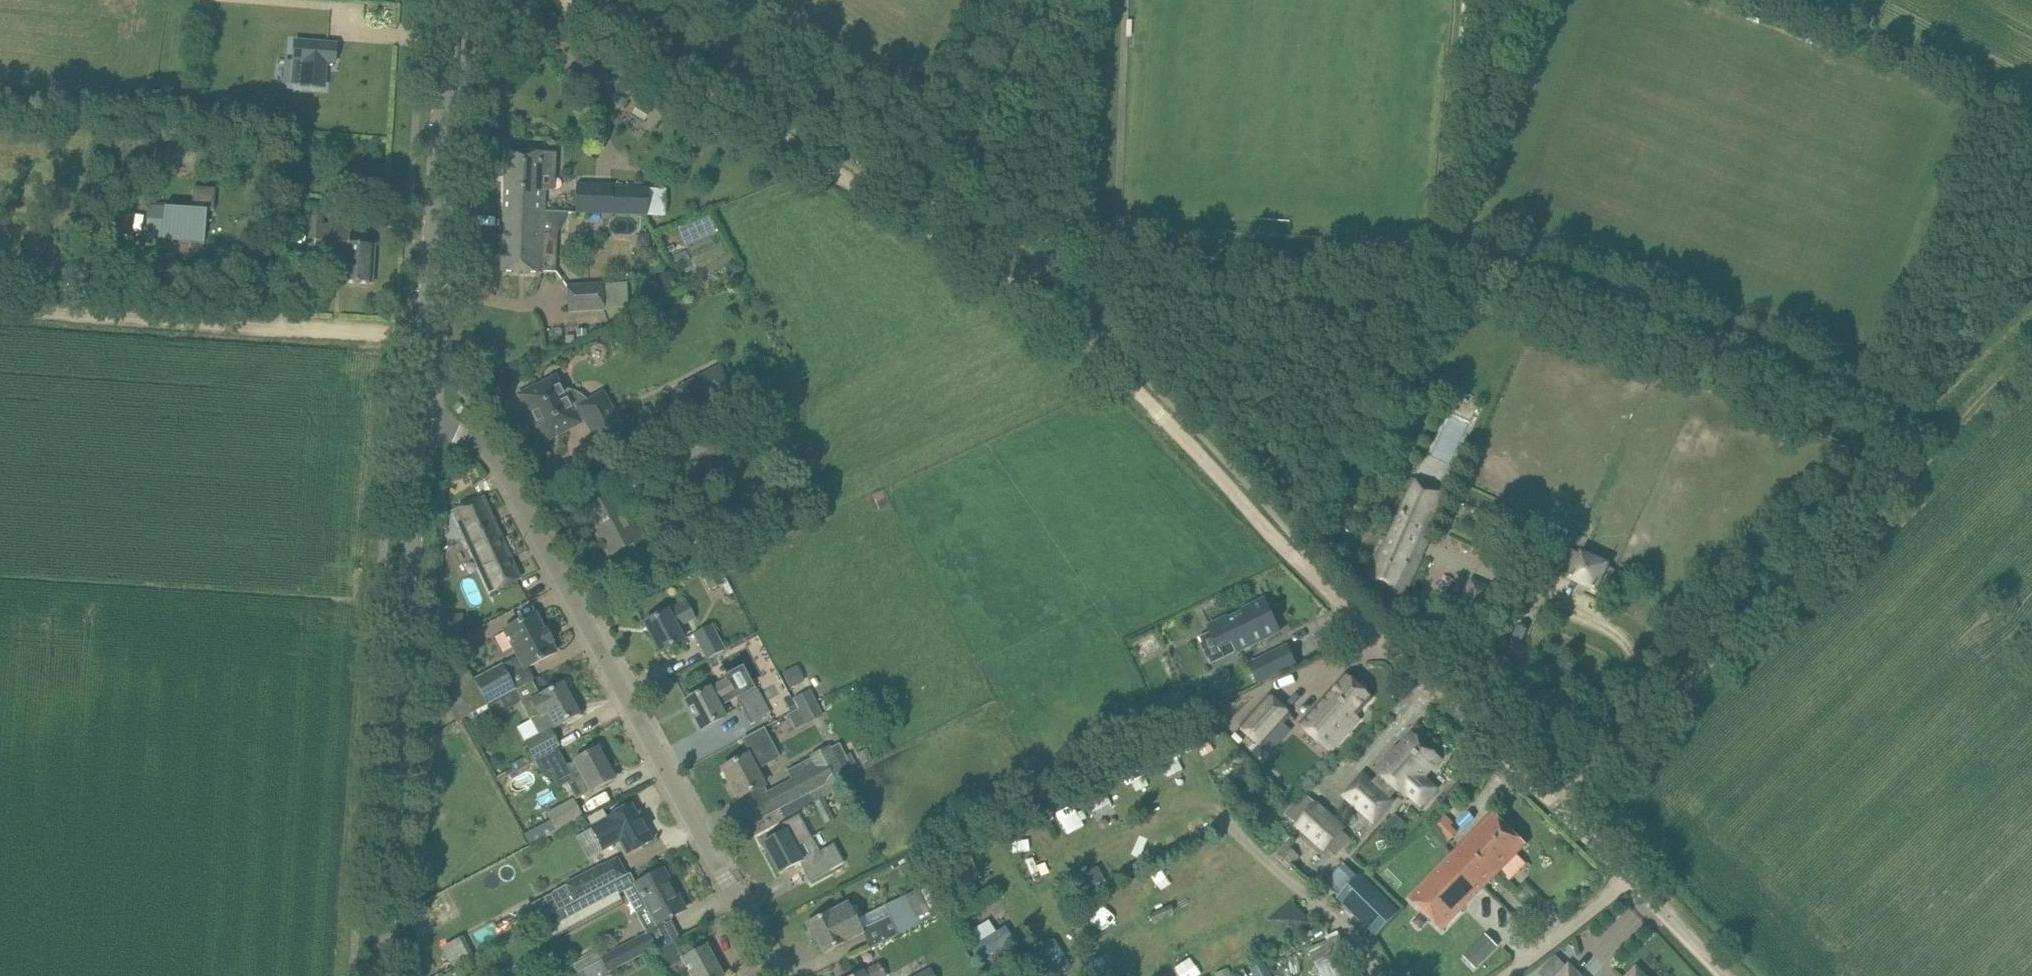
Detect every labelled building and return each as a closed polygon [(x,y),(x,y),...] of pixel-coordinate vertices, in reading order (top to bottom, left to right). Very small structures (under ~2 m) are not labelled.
[(293,67),(292,85),(300,85),(300,86),(324,87),(326,62),(335,63),(336,45),(295,41),(293,61),(294,61),(293,67)] [(543,216),(544,211),(544,190),(554,191),(556,154),(542,154),(542,152),(506,151),(503,215),(543,216)] [(163,235),(162,241),(202,244),(203,210),(214,211),(215,189),(193,187),(191,208),(149,206),(147,234),(163,235)] [(576,188),(575,213),(665,216),(666,190),(576,188)] [(88,215),(85,235),(121,239),(127,240),(129,223),(123,222),(124,219),(88,215)] [(503,215),(501,271),(541,272),(541,271),(556,271),(557,235),(543,234),(543,216),(503,215)] [(347,226),(327,225),(316,225),(316,240),(314,260),(343,262),(342,282),(372,284),(374,245),(346,243),(347,226)] [(603,284),(567,286),(568,311),(604,310),(603,284)] [(707,367),(673,385),(686,409),(706,398),(720,391),(707,367)] [(535,385),(518,394),(525,407),(528,406),(546,440),(579,422),(578,420),(585,416),(600,443),(622,431),(602,394),(589,401),(572,410),(561,389),(555,378),(536,387),(535,385)] [(1410,473),(1365,577),(1404,598),(1423,558),(1419,551),(1446,490),(1410,473)] [(636,572),(657,562),(643,535),(638,538),(615,495),(585,511),(585,512),(588,511),(603,538),(600,540),(608,556),(623,548),(636,572)] [(482,497),(453,510),(491,592),(519,579),(482,497)] [(1614,570),(1574,551),(1564,573),(1604,592),(1614,570)] [(726,581),(718,564),(701,573),(710,590),(726,581)] [(1471,577),(1451,623),(1478,635),(1498,588),(1471,577)] [(1229,640),(1235,652),(1280,632),(1265,599),(1210,625),(1219,644),(1229,640)] [(660,652),(677,643),(683,639),(676,627),(694,617),(685,601),(662,614),(644,623),(660,652)] [(461,718),(487,704),(516,689),(509,676),(525,668),(537,662),(555,652),(550,643),(553,641),(546,630),(544,631),(534,614),(505,630),(518,655),(503,664),(502,663),(473,678),(470,673),(452,681),(460,697),(452,701),(461,718)] [(1435,622),(1425,615),(1416,627),(1426,634),(1435,622)] [(771,628),(767,621),(758,626),(762,633),(771,628)] [(706,660),(725,649),(712,624),(693,634),(706,660)] [(1260,682),(1296,665),(1287,647),(1251,664),(1260,682)] [(804,681),(797,666),(782,672),(790,688),(804,681)] [(1301,724),(1331,751),(1360,719),(1357,716),(1373,698),(1346,674),(1301,724)] [(709,688),(703,691),(686,700),(701,729),(719,719),(724,716),(716,703),(734,693),(726,679),(709,688)] [(562,683),(544,693),(539,696),(530,701),(539,716),(532,720),(539,734),(523,742),(532,759),(558,746),(549,729),(578,714),(562,683)] [(756,686),(736,697),(750,724),(770,712),(756,686)] [(516,689),(487,704),(494,717),(522,701),(516,689)] [(795,713),(816,703),(810,691),(793,699),(791,696),(783,700),(790,713),(794,711),(795,713)] [(1292,714),(1270,695),(1241,727),(1263,746),(1292,714)] [(816,703),(795,713),(802,726),(823,716),(816,703)] [(751,753),(722,768),(738,798),(763,785),(755,770),(771,761),(771,760),(777,757),(763,728),(743,738),(751,753)] [(1440,759),(1413,734),(1377,775),(1379,776),(1372,784),(1363,776),(1346,795),(1374,821),(1392,801),(1390,800),(1399,790),(1406,796),(1409,793),(1421,804),(1435,789),(1423,777),(1440,759)] [(776,810),(844,776),(843,775),(853,770),(839,744),(830,749),(828,746),(809,756),(810,758),(787,771),(792,780),(767,794),(776,810)] [(574,761),(567,765),(574,779),(567,783),(576,799),(591,791),(596,788),(613,778),(597,748),(579,758),(574,760),(574,761)] [(863,764),(872,758),(867,748),(857,754),(863,764)] [(551,821),(525,834),(530,845),(582,818),(572,800),(547,813),(551,821)] [(1294,826),(1324,853),(1347,827),(1328,810),(1327,811),(1320,804),(1321,803),(1318,800),(1294,826)] [(604,821),(591,829),(603,850),(620,841),(625,850),(627,854),(652,841),(639,817),(638,818),(631,805),(610,816),(607,818),(608,819),(604,821)] [(1048,812),(1055,829),(1071,823),(1064,806),(1048,812)] [(811,881),(871,849),(860,829),(818,851),(798,814),(781,824),(785,832),(762,844),(778,873),(800,861),(811,881)] [(1443,928),(1511,859),(1525,845),(1494,814),(1411,898),(1443,928)] [(1441,815),(1428,828),(1445,846),(1458,833),(1441,815)] [(1337,897),(1376,936),(1400,912),(1361,874),(1359,876),(1345,863),(1327,881),(1340,894),(1337,897)] [(553,893),(526,907),(535,923),(545,918),(610,883),(610,881),(601,865),(600,866),(574,879),(575,880),(575,881),(573,882),(553,892),(553,893)] [(610,883),(545,918),(554,933),(556,937),(623,902),(621,899),(622,898),(619,893),(624,891),(630,902),(641,896),(656,923),(656,924),(669,917),(670,919),(673,918),(672,916),(684,909),(673,888),(663,869),(635,884),(629,873),(618,878),(610,883)] [(1091,880),(1071,890),(1078,903),(1106,889),(1099,876),(1091,880)] [(906,895),(885,906),(898,933),(920,923),(906,895)] [(1541,896),(1531,905),(1540,914),(1550,905),(1541,896)] [(1270,918),(1288,940),(1312,922),(1294,899),(1270,918)] [(823,915),(806,924),(813,938),(816,937),(824,952),(841,943),(844,942),(844,941),(862,932),(861,931),(865,929),(873,945),(898,933),(885,906),(873,912),(856,920),(847,904),(845,905),(830,913),(829,912),(823,915)] [(964,918),(959,921),(964,931),(970,928),(964,918)] [(978,958),(1013,938),(1006,927),(972,948),(978,958)] [(609,974),(608,971),(655,947),(647,933),(600,957),(596,949),(571,963),(578,975),(606,975),(609,974)] [(1486,936),(1473,949),(1484,961),(1498,947),(1486,936)] [(657,951),(670,967),(674,975),(721,975),(706,947),(683,959),(674,942),(657,951)] [(1335,954),(1315,964),(1321,975),(1345,975),(1335,954)] [(914,975),(954,975),(963,971),(960,964),(954,967),(949,958),(914,975)] [(1264,961),(1250,969),(1254,975),(1272,975),(1264,961)] [(886,975),(879,963),(862,972),(862,971),(854,975),(886,975)] [(1570,965),(1559,975),(1581,975),(1570,965)]
